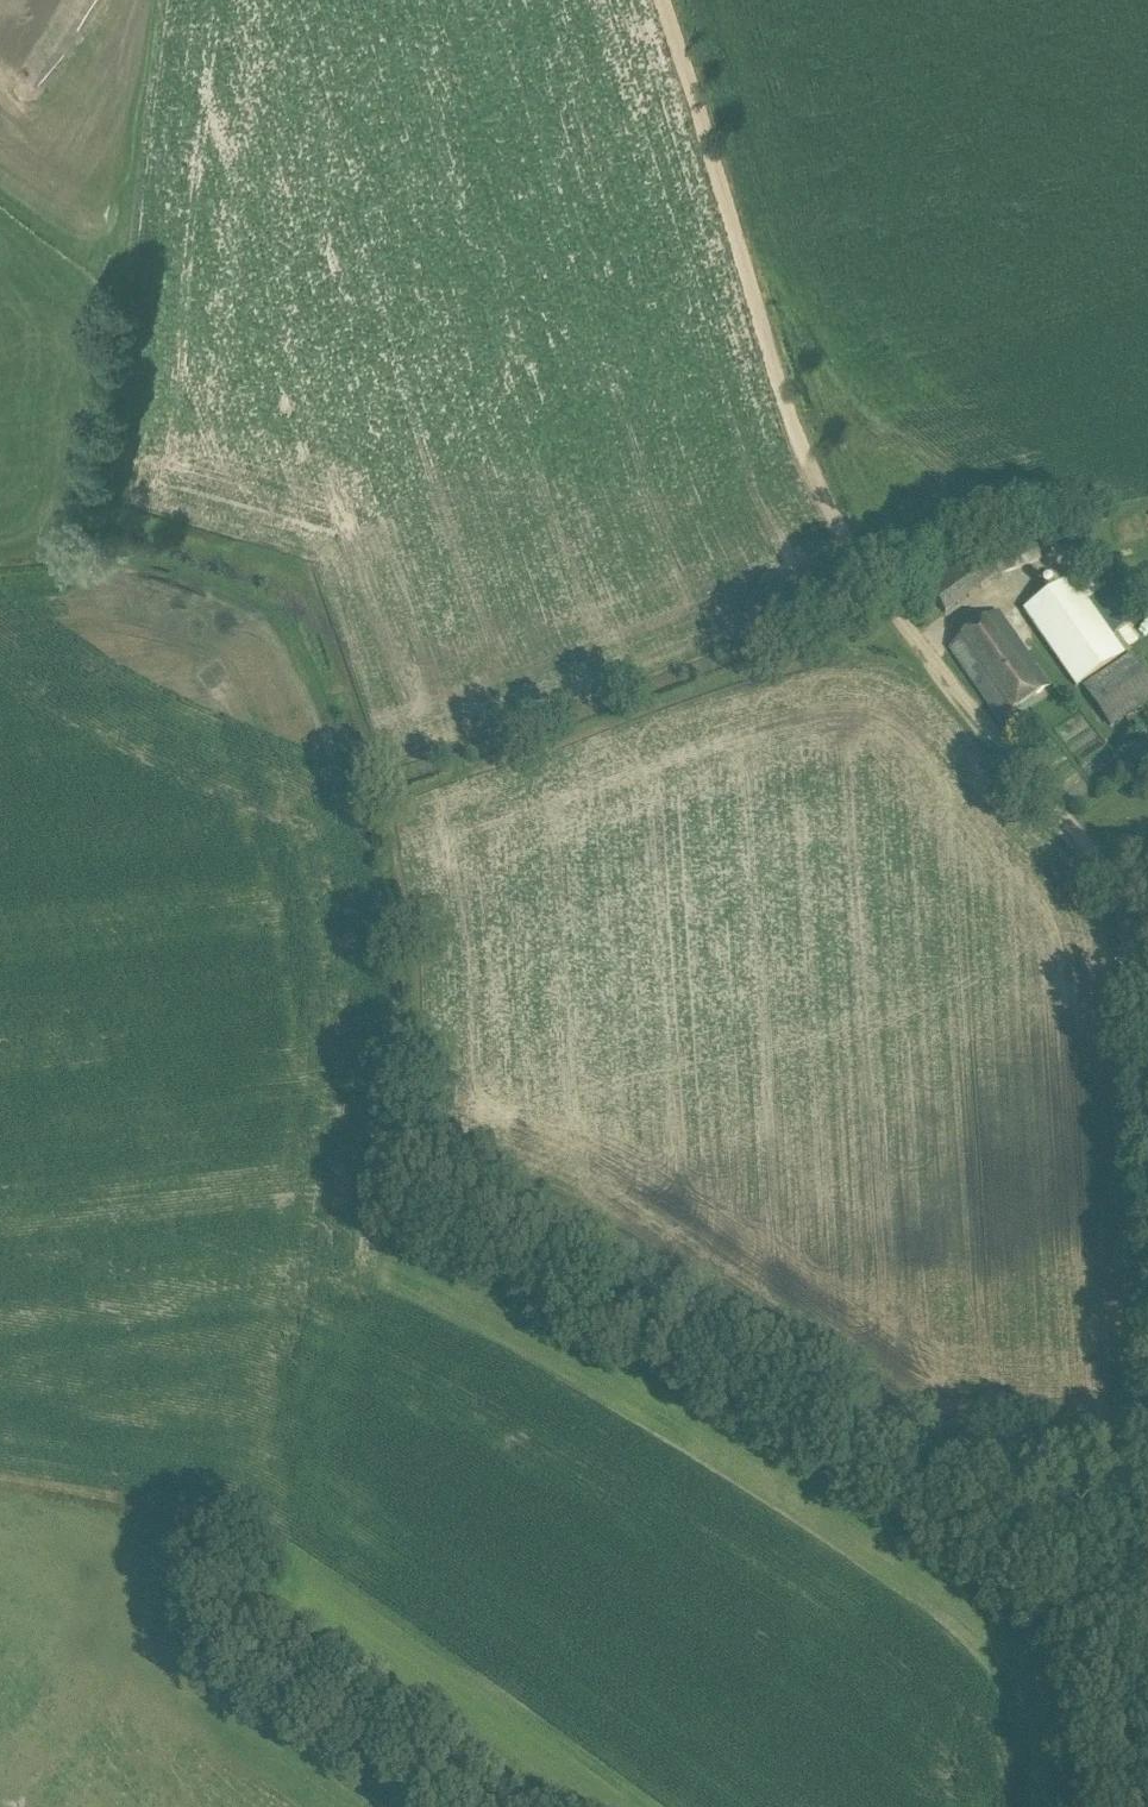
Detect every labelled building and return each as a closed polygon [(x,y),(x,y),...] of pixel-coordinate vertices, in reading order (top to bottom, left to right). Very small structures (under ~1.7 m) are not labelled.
[(1031,534),(975,554),(992,578),(1041,561),(1031,534)] [(1072,578),(1024,611),(1075,687),(1123,654),(1072,578)] [(1112,584),(1089,600),(1113,635),(1136,619),(1112,584)] [(1001,615),(951,649),(1000,721),(1050,687),(1001,615)] [(1082,687),(1109,728),(1147,702),(1147,683),(1130,655),(1082,687)] [(1126,750),(1141,771),(1147,766),(1147,722),(1141,726),(1147,735),(1126,750)]
